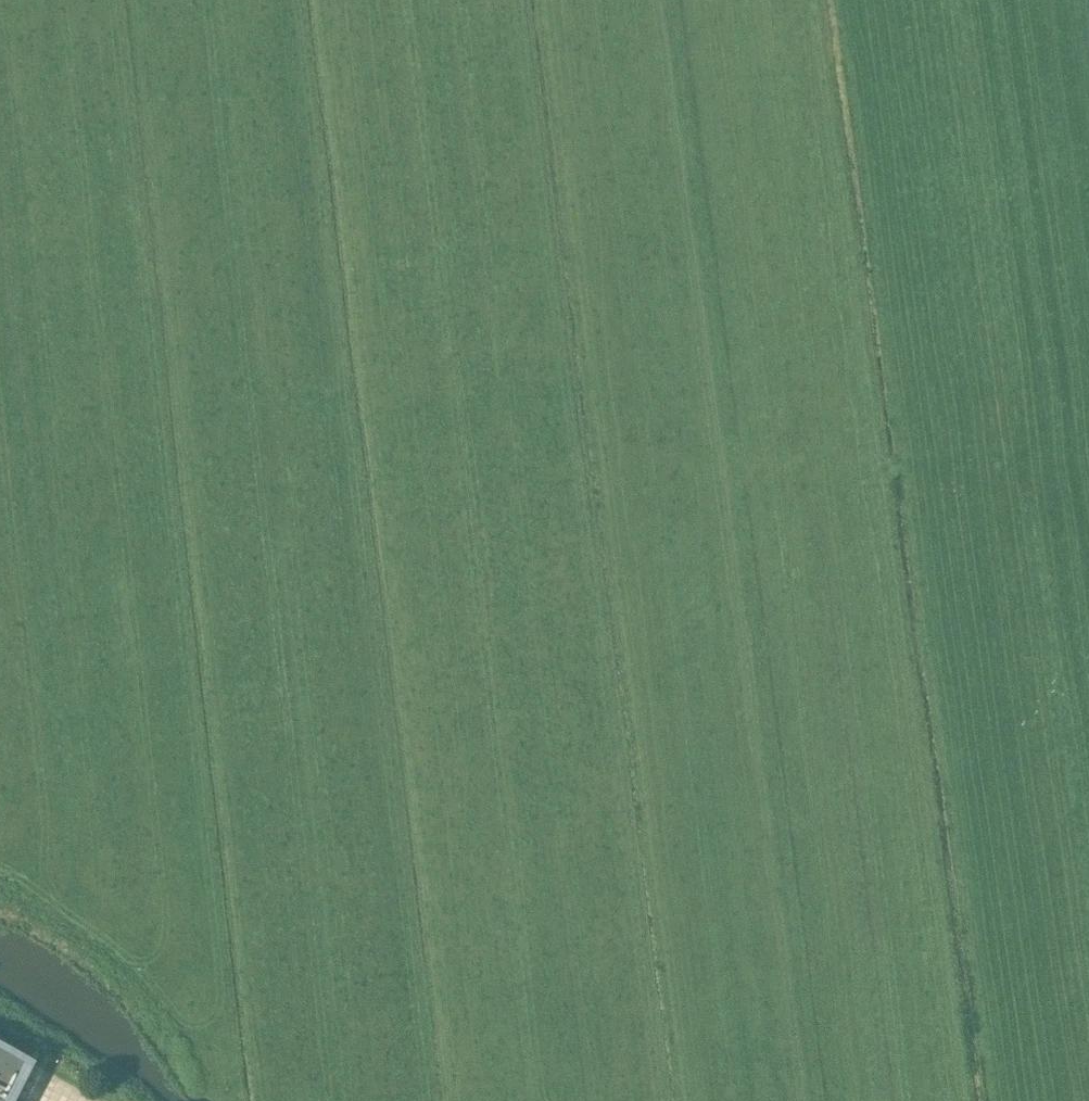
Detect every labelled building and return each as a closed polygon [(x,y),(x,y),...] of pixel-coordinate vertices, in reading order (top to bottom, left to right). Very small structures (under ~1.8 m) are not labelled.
[(30,1059),(0,1041),(0,1100),(9,1100),(30,1059)]
